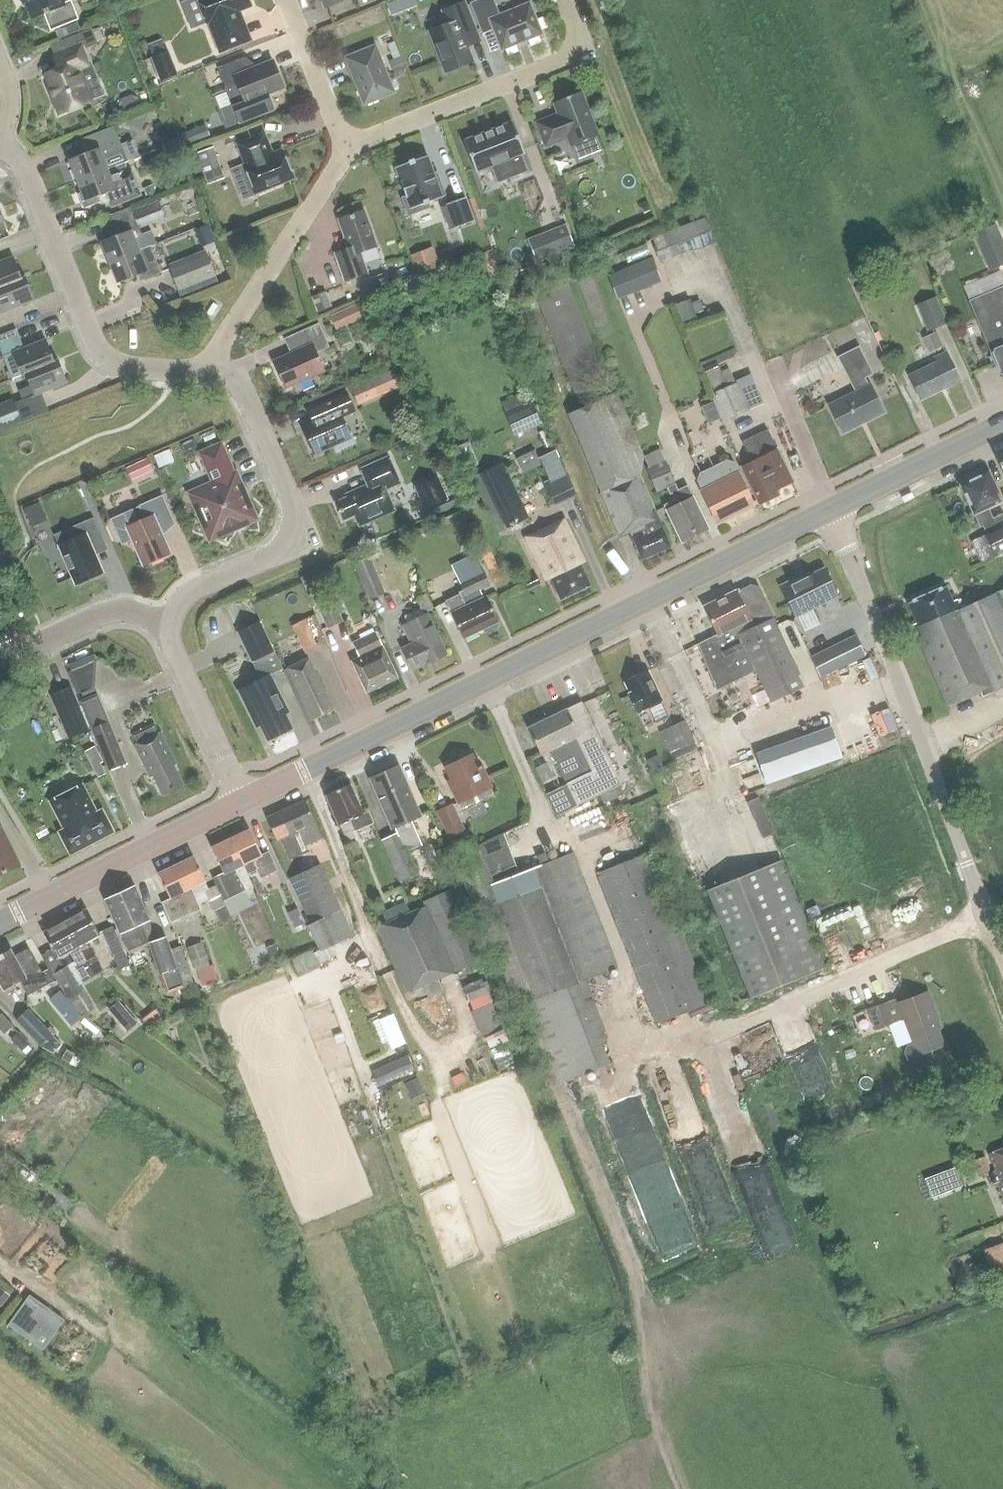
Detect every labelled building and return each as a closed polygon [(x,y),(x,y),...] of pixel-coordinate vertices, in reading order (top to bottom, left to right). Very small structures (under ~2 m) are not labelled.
[(31,18),(42,13),(49,30),(76,19),(69,0),(24,0),(31,18)] [(220,52),(250,40),(238,12),(251,7),(249,0),(197,0),(207,24),(209,23),(220,52)] [(384,4),(389,16),(400,12),(395,0),(384,4)] [(493,0),(479,0),(470,4),(482,33),(493,29),(501,49),(541,34),(529,4),(499,16),(493,0)] [(445,73),(473,62),(467,48),(480,42),(464,2),(442,11),(447,24),(429,32),(445,73)] [(80,31),(77,23),(55,31),(59,39),(80,31)] [(86,65),(79,47),(85,44),(87,49),(98,45),(91,28),(50,45),(55,57),(53,57),(58,69),(45,74),(54,96),(51,97),(58,114),(89,101),(76,69),(86,65)] [(377,36),(381,47),(394,43),(390,31),(377,36)] [(168,50),(166,51),(161,40),(147,45),(152,57),(150,57),(160,82),(178,74),(168,50)] [(364,104),(393,93),(375,46),(345,58),(364,104)] [(233,108),(240,123),(273,110),(267,95),(284,88),(272,60),(245,71),(240,59),(217,68),(226,90),(237,85),(245,104),(233,108)] [(571,147),(597,137),(580,93),(554,103),(559,114),(536,123),(545,147),(568,138),(571,147)] [(155,126),(160,139),(171,134),(165,121),(155,126)] [(496,181),(525,170),(518,153),(522,151),(510,121),(462,141),(474,171),(489,164),(496,181)] [(204,125),(180,134),(185,147),(196,143),(203,140),(209,137),(204,125)] [(76,181),(106,169),(126,161),(113,126),(83,138),(88,152),(68,160),(76,181)] [(245,165),(244,165),(256,194),(293,179),(281,151),(272,154),(264,134),(237,145),(245,165)] [(221,170),(213,147),(198,153),(196,148),(186,152),(194,174),(203,171),(205,176),(221,170)] [(442,198),(442,196),(444,195),(439,181),(437,182),(427,156),(395,168),(406,197),(402,198),(408,215),(429,207),(427,203),(442,198)] [(110,207),(119,203),(139,195),(130,172),(110,180),(106,169),(76,181),(80,193),(77,194),(82,208),(100,202),(110,207)] [(153,184),(143,188),(147,198),(157,195),(153,184)] [(455,229),(475,222),(466,197),(446,204),(455,229)] [(158,200),(132,211),(139,229),(166,219),(158,200)] [(651,211),(647,200),(638,203),(643,214),(651,211)] [(359,253),(376,247),(364,211),(338,220),(348,249),(335,254),(344,281),(367,273),(359,253)] [(651,239),(660,262),(714,241),(705,217),(651,239)] [(989,271),(1002,265),(1002,243),(996,224),(973,233),(989,271)] [(566,228),(538,239),(546,257),(574,246),(566,228)] [(138,251),(138,250),(130,230),(100,242),(108,263),(138,251)] [(138,251),(108,263),(116,283),(141,273),(144,279),(160,272),(150,246),(138,250),(138,251)] [(419,279),(442,270),(433,247),(410,256),(419,279)] [(205,250),(169,265),(182,298),(219,284),(205,250)] [(21,279),(13,257),(0,262),(0,287),(21,279)] [(609,275),(618,299),(662,282),(652,258),(609,275)] [(0,313),(34,300),(25,277),(21,279),(0,287),(0,313)] [(565,277),(533,289),(579,404),(611,391),(565,277)] [(309,288),(318,313),(345,303),(337,279),(309,288)] [(969,301),(992,354),(999,373),(1002,374),(1002,287),(969,301)] [(700,296),(685,300),(691,319),(706,315),(700,296)] [(916,305),(927,331),(947,323),(936,297),(916,305)] [(356,304),(329,315),(336,330),(362,319),(356,304)] [(299,349),(273,361),(285,388),(323,371),(315,353),(329,347),(318,323),(292,334),(299,349)] [(922,338),(929,353),(943,347),(936,332),(922,338)] [(3,356),(4,359),(12,379),(25,374),(24,373),(54,362),(54,361),(45,339),(3,356)] [(842,432),(884,411),(870,385),(869,385),(865,377),(872,373),(858,346),(837,356),(855,392),(829,405),(842,432)] [(920,399),(960,381),(947,352),(934,358),(936,362),(909,375),(920,399)] [(24,373),(25,374),(29,386),(18,390),(22,400),(33,395),(33,396),(67,382),(58,360),(54,361),(54,362),(24,373)] [(721,419),(722,422),(761,403),(749,378),(735,385),(728,370),(720,373),(715,363),(701,370),(714,402),(701,407),(708,424),(721,419)] [(394,369),(370,380),(378,398),(394,391),(400,404),(407,401),(394,369)] [(324,417),(302,426),(314,454),(335,445),(337,450),(353,443),(341,417),(354,411),(345,391),(318,403),(324,417)] [(515,431),(545,428),(543,393),(512,395),(515,431)] [(642,560),(670,547),(660,526),(659,521),(655,512),(639,475),(640,474),(641,456),(616,394),(569,414),(600,488),(599,488),(619,537),(632,532),(633,537),(634,542),(642,560)] [(22,422),(13,399),(0,404),(0,431),(22,422)] [(775,490),(792,482),(767,431),(744,442),(753,461),(741,467),(759,504),(777,495),(775,490)] [(220,442),(198,452),(207,471),(229,462),(220,442)] [(670,494),(672,493),(674,499),(664,505),(666,510),(681,541),(707,529),(693,498),(693,497),(687,486),(678,491),(659,450),(644,457),(649,468),(646,469),(657,492),(667,487),(670,494)] [(399,483),(388,457),(360,469),(367,485),(345,495),(347,497),(335,502),(343,519),(354,514),(359,525),(394,510),(384,489),(399,483)] [(740,481),(737,474),(738,474),(739,474),(733,463),(726,460),(699,474),(697,481),(701,490),(700,491),(716,524),(730,517),(731,517),(754,506),(742,480),(740,481)] [(471,477),(478,491),(497,533),(505,529),(526,519),(500,463),(471,477)] [(236,472),(235,472),(212,483),(198,489),(192,503),(205,531),(219,536),(253,521),(255,515),(236,472)] [(992,519),(987,508),(1002,501),(988,472),(985,473),(982,472),(977,474),(976,477),(971,480),(968,478),(963,481),(963,484),(960,485),(974,514),(980,526),(983,525),(987,533),(985,534),(995,556),(1002,552),(1002,514),(992,519)] [(414,486),(424,510),(448,500),(438,476),(414,486)] [(143,566),(170,554),(159,528),(173,521),(162,495),(138,505),(139,507),(117,516),(113,525),(119,538),(128,542),(131,540),(143,566)] [(42,502),(26,509),(33,528),(49,521),(42,502)] [(103,541),(93,518),(72,527),(77,538),(58,546),(75,585),(103,573),(91,546),(103,541)] [(525,538),(545,581),(551,578),(560,597),(588,585),(579,565),(586,562),(567,519),(525,538)] [(490,586),(478,561),(475,554),(451,566),(463,592),(445,601),(463,638),(482,629),(484,631),(489,634),(496,631),(499,623),(498,621),(486,597),(485,598),(481,590),(490,586)] [(369,557),(354,563),(369,601),(385,595),(369,557)] [(795,616),(838,594),(825,568),(800,580),(798,577),(780,586),(795,616)] [(523,581),(527,590),(540,584),(536,575),(523,581)] [(773,702),(792,693),(804,688),(798,676),(802,674),(771,613),(760,588),(752,586),(738,593),(737,591),(705,607),(718,632),(699,642),(719,691),(757,671),(773,702)] [(907,603),(916,623),(912,625),(948,706),(980,691),(983,697),(1002,687),(1002,589),(960,608),(956,599),(952,601),(945,586),(907,603)] [(416,598),(424,613),(433,609),(426,594),(416,598)] [(333,599),(317,607),(327,629),(344,622),(333,599)] [(412,670),(446,654),(427,614),(403,626),(411,642),(410,644),(401,649),(412,670)] [(292,626),(305,651),(318,645),(305,619),(292,626)] [(259,622),(238,633),(252,661),(273,651),(259,622)] [(367,692),(396,678),(383,649),(382,649),(375,633),(353,643),(360,657),(352,660),(367,692)] [(854,634),(822,651),(832,670),(864,654),(854,634)] [(311,718),(332,709),(308,659),(288,668),(311,718)] [(94,687),(95,661),(71,671),(80,693),(94,687)] [(628,680),(633,692),(631,693),(638,711),(649,706),(656,722),(670,716),(651,671),(628,680)] [(270,675),(238,691),(250,715),(254,713),(268,741),(292,728),(285,714),(289,712),(270,675)] [(53,694),(71,737),(89,730),(71,686),(53,694)] [(126,763),(97,694),(80,702),(109,770),(126,763)] [(603,804),(625,793),(619,782),(622,780),(581,700),(529,726),(542,753),(550,748),(567,782),(547,792),(558,813),(597,793),(603,804)] [(673,760),(696,749),(693,742),(683,720),(669,726),(679,749),(670,753),(673,760)] [(830,727),(811,734),(822,764),(841,757),(830,727)] [(173,766),(176,764),(161,733),(135,745),(150,777),(153,776),(162,795),(182,785),(173,766)] [(479,766),(472,753),(445,766),(452,779),(448,780),(462,810),(495,794),(481,765),(479,766)] [(395,826),(398,831),(381,839),(401,881),(416,874),(406,852),(422,844),(411,820),(423,815),(399,765),(384,773),(381,771),(372,775),(372,778),(370,779),(393,828),(395,826)] [(354,831),(374,822),(369,810),(364,813),(351,784),(327,795),(339,824),(349,820),(354,831)] [(70,854),(113,832),(102,810),(97,812),(82,785),(49,802),(58,815),(63,829),(59,832),(70,854)] [(301,848),(322,837),(301,797),(265,816),(267,821),(278,840),(281,838),(290,856),(302,850),(301,848)] [(465,829),(452,803),(435,811),(448,837),(450,836),(454,846),(468,839),(463,830),(465,829)] [(18,865),(0,829),(0,874),(18,865)] [(242,863),(243,863),(247,872),(256,868),(261,878),(277,870),(268,851),(261,854),(249,830),(230,839),(242,863)] [(453,853),(547,1088),(613,1061),(605,1040),(611,1037),(588,978),(619,966),(573,850),(550,860),(546,849),(537,853),(540,860),(517,869),(508,848),(511,847),(505,832),(453,853)] [(222,872),(216,875),(227,898),(244,890),(233,867),(242,863),(230,839),(211,848),(222,872)] [(597,872),(656,1022),(710,1000),(651,850),(597,872)] [(216,884),(207,888),(204,881),(193,857),(158,873),(170,899),(161,902),(170,923),(201,910),(198,904),(208,900),(213,911),(225,905),(216,884)] [(781,859),(706,889),(750,998),(825,967),(781,859)] [(317,949),(352,933),(340,907),(337,909),(316,864),(288,877),(310,924),(307,926),(317,949)] [(131,884),(105,897),(130,949),(133,951),(140,948),(140,944),(143,943),(134,925),(148,918),(131,884)] [(481,960),(460,914),(450,890),(425,900),(428,906),(378,928),(407,992),(424,984),(429,996),(444,989),(439,978),(481,960)] [(304,923),(294,904),(285,909),(294,927),(304,923)] [(97,970),(102,967),(87,939),(97,934),(85,907),(65,917),(97,970)] [(54,975),(68,998),(82,1015),(92,1006),(78,981),(97,970),(65,917),(43,929),(54,949),(43,955),(54,975)] [(101,930),(113,955),(119,968),(130,963),(111,925),(101,930)] [(148,942),(158,974),(177,968),(186,996),(196,993),(180,946),(171,949),(166,936),(148,942)] [(201,941),(187,946),(195,970),(209,966),(201,941)] [(46,981),(27,946),(14,954),(11,947),(0,953),(0,981),(3,987),(17,979),(25,993),(46,981)] [(511,1032),(494,977),(474,983),(491,1038),(511,1032)] [(903,1019),(913,1044),(906,1046),(904,1052),(910,1066),(915,1069),(929,1063),(932,1058),(929,1051),(943,1046),(934,1022),(938,1020),(927,992),(896,1003),(894,999),(867,1009),(875,1030),(903,1019)] [(55,1007),(71,1026),(81,1017),(66,998),(55,1007)] [(42,1044),(53,1033),(27,1006),(16,1017),(42,1044)] [(163,1019),(154,1007),(140,1018),(150,1030),(163,1019)] [(119,1022),(127,1031),(137,1022),(129,1013),(119,1022)] [(4,1034),(12,1025),(1,1014),(0,1015),(0,1030),(4,1034)] [(18,1031),(10,1039),(21,1050),(30,1043),(18,1031)] [(407,1058),(371,1075),(376,1087),(413,1071),(407,1058)] [(759,1131),(730,1139),(743,1190),(772,1182),(759,1131)] [(995,1169),(992,1171),(986,1156),(972,1161),(978,1177),(986,1174),(990,1184),(999,1181),(1002,1191),(1002,1148),(989,1153),(995,1169)] [(48,1279),(74,1252),(53,1233),(28,1261),(48,1279)] [(1002,1268),(1002,1244),(991,1247),(997,1270),(1002,1268)] [(41,1329),(51,1336),(63,1320),(29,1295),(8,1324),(32,1342),(41,1329)]
